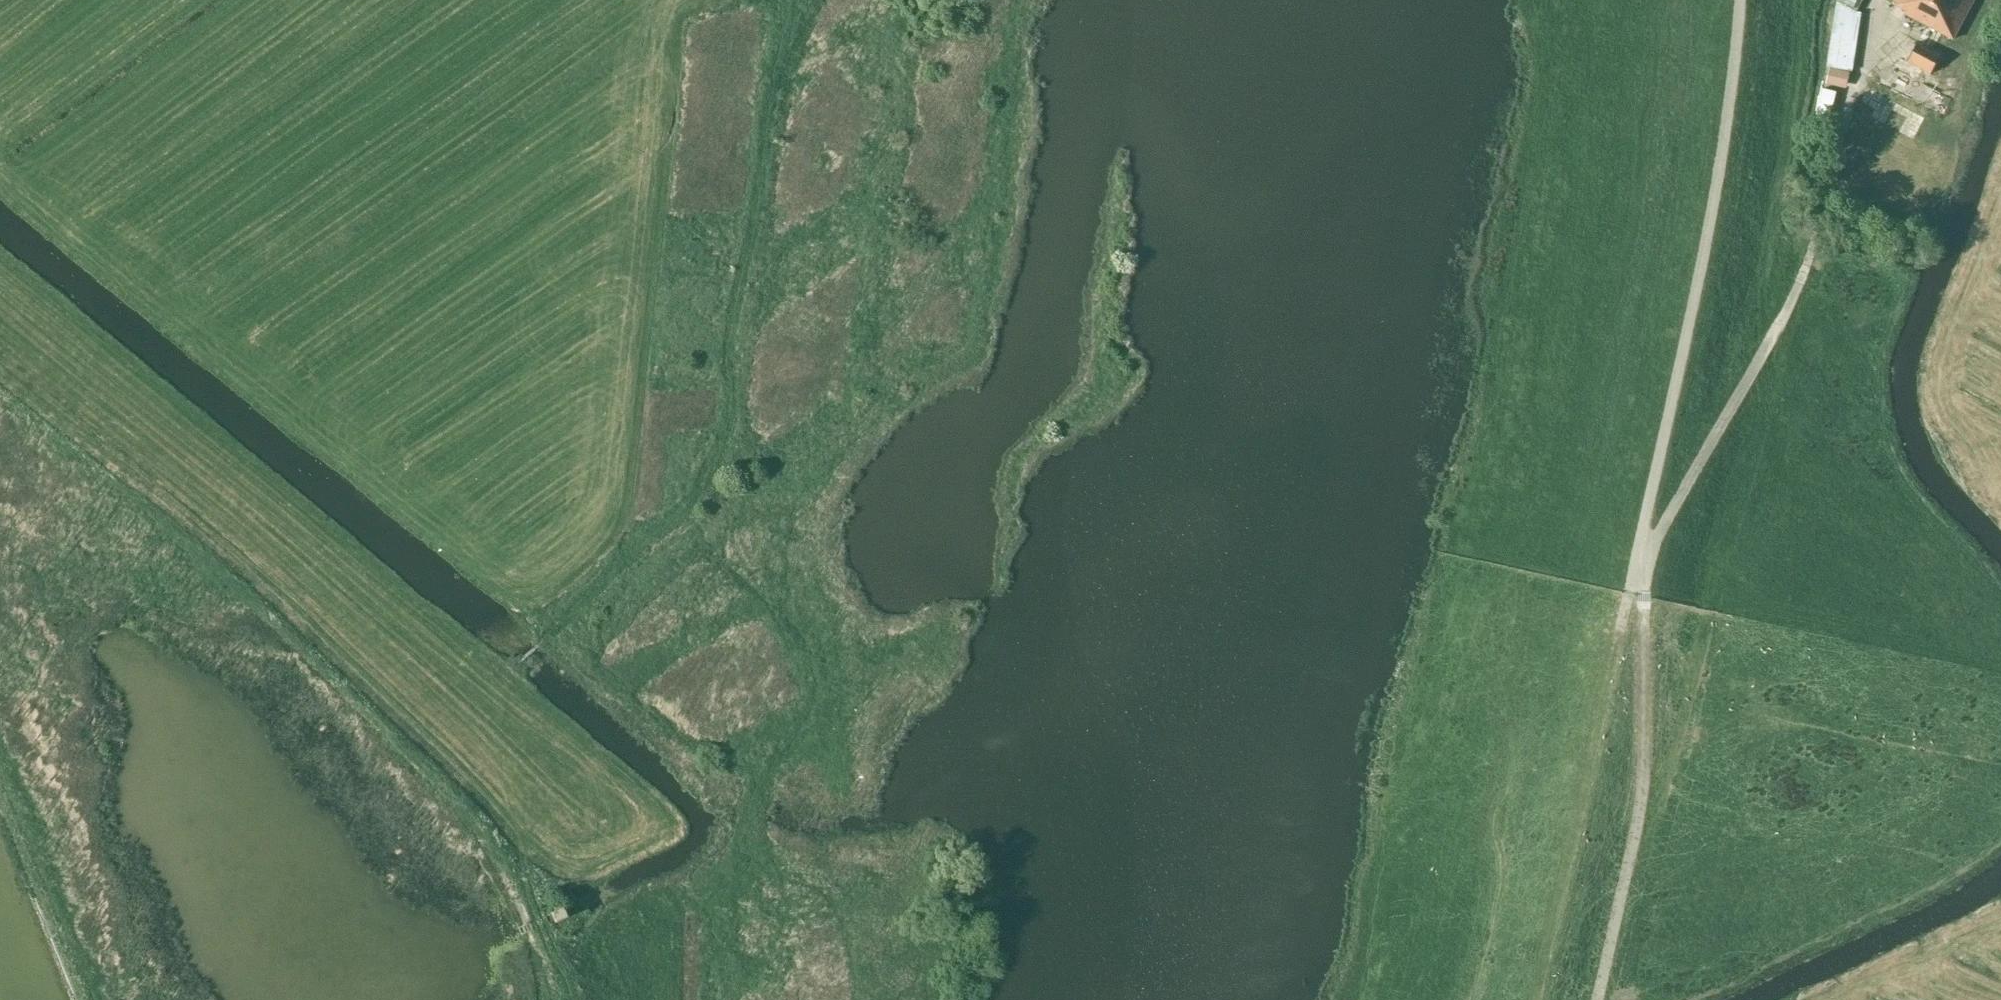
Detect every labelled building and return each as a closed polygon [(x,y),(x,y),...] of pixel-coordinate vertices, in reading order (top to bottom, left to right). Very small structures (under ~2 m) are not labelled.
[(1839,3),(1837,2),(1826,67),(1830,68),(1815,123),(1835,127),(1849,71),(1852,72),(1861,13),(1856,12),(1863,0),(1841,0),(1839,3)] [(1973,0),(1894,0),(1892,3),(1907,11),(1906,14),(1926,25),(1953,39),(1973,0)] [(1918,41),(1907,61),(1931,73),(1941,54),(1918,41)] [(554,921),(566,916),(562,907),(550,912),(554,921)]
